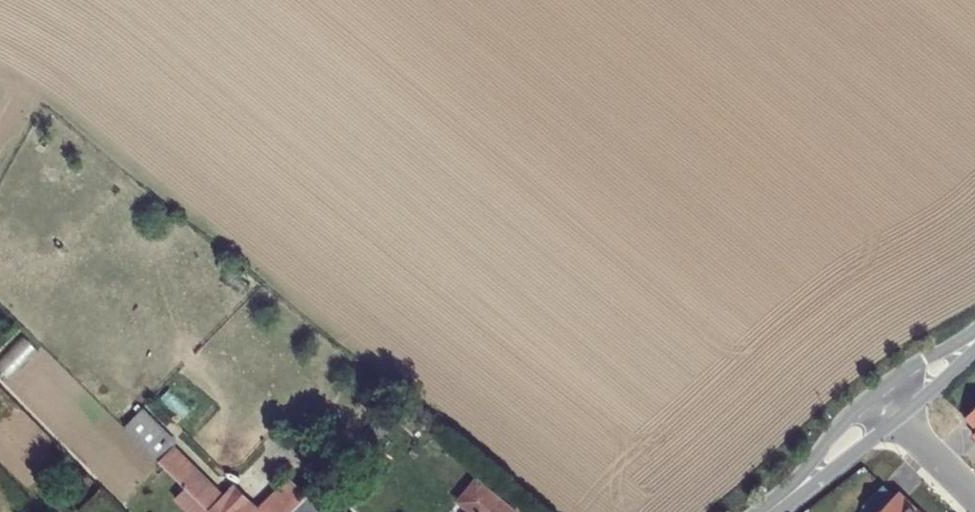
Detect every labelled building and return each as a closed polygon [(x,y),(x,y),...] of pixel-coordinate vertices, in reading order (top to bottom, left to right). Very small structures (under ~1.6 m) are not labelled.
[(964,418),(974,428),(974,407),(964,418)] [(181,488),(204,511),(229,511),(193,476),(181,488)] [(479,481),(462,501),(475,511),(515,511),(479,481)] [(909,503),(897,492),(893,496),(905,507),(909,503)] [(909,503),(905,507),(893,496),(877,511),(918,511),(909,503)] [(300,511),(322,511),(310,501),(300,511)]
